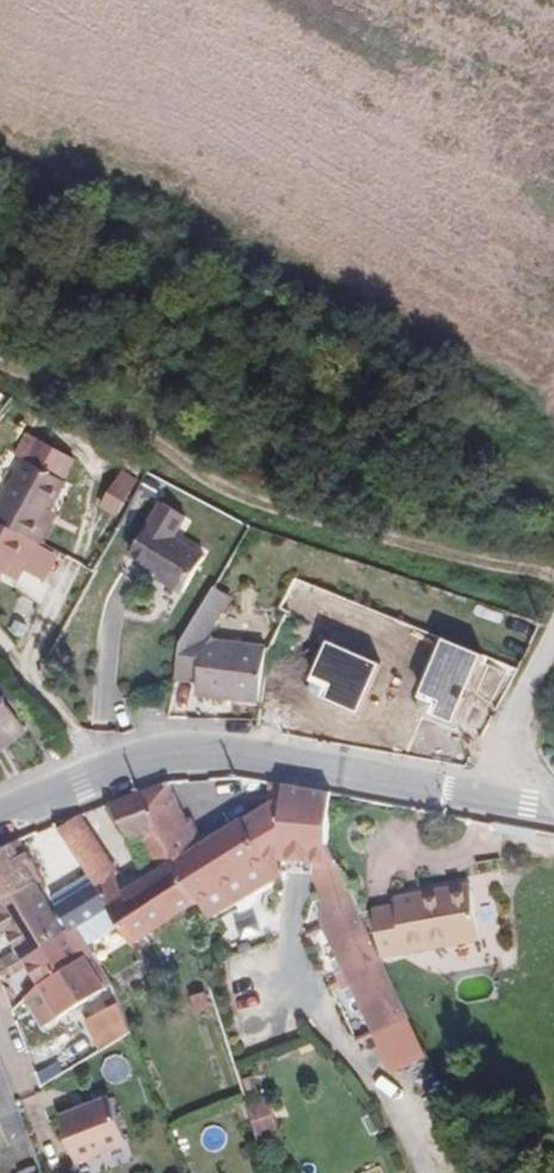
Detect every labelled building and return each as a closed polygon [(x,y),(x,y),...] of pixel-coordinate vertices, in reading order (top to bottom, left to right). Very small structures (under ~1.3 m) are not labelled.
[(64,480),(75,459),(28,433),(16,455),(27,460),(64,480)] [(64,480),(27,460),(0,510),(0,571),(18,581),(39,542),(42,543),(52,525),(45,522),(51,509),(66,482),(64,480)] [(122,472),(103,506),(119,515),(138,481),(122,472)] [(52,525),(58,513),(51,509),(45,522),(52,525)] [(184,593),(206,557),(150,524),(132,554),(152,566),(167,576),(164,581),(184,593)] [(224,610),(209,600),(185,638),(182,643),(175,680),(198,683),(197,691),(237,696),(237,699),(259,702),(266,648),(222,642),(209,634),(224,610)] [(455,723),(476,672),(484,655),(445,640),(423,694),(441,702),(437,716),(455,723)] [(326,644),(310,685),(323,690),(320,697),(358,715),(379,666),(326,644)] [(0,693),(0,740),(2,738),(7,745),(28,728),(0,693)] [(156,700),(140,706),(144,718),(160,712),(156,700)] [(268,859),(274,859),(335,862),(328,846),(331,792),(284,784),(283,797),(217,836),(213,830),(201,838),(194,837),(171,787),(171,782),(140,792),(159,828),(176,863),(199,903),(201,901),(256,867),(268,859)] [(130,840),(145,834),(159,828),(140,792),(110,803),(130,840)] [(118,874),(80,818),(60,831),(90,878),(94,884),(96,888),(116,876),(118,874)] [(159,828),(145,834),(161,872),(176,863),(159,828)] [(43,879),(21,839),(0,849),(0,901),(36,883),(43,879)] [(119,925),(132,945),(199,903),(176,863),(161,872),(124,895),(116,876),(96,888),(109,909),(119,925)] [(90,878),(60,897),(64,903),(94,884),(90,878)] [(0,901),(0,916),(19,950),(4,958),(8,968),(25,959),(67,934),(51,910),(39,888),(36,883),(0,901)] [(471,883),(423,892),(424,895),(425,900),(472,891),(471,883)] [(79,927),(89,921),(109,909),(96,888),(94,884),(64,903),(57,907),(51,910),(67,934),(72,931),(79,927)] [(373,911),(382,955),(481,937),(472,891),(425,900),(424,895),(396,900),(397,906),(373,911)] [(323,924),(375,1035),(409,1018),(362,920),(356,908),(323,924)] [(89,921),(99,937),(119,925),(109,909),(89,921)] [(89,1000),(107,989),(87,958),(95,953),(79,927),(72,931),(67,934),(25,959),(8,968),(11,976),(29,967),(47,995),(51,1002),(60,1017),(89,1000)] [(198,1012),(209,1008),(205,994),(193,998),(198,1012)] [(98,1030),(105,1049),(132,1032),(121,1005),(105,1011),(109,1024),(98,1030)] [(15,1101),(0,1061),(0,1117),(19,1110),(15,1101)] [(77,1162),(127,1142),(110,1098),(59,1117),(77,1162)] [(30,1138),(19,1110),(0,1117),(10,1145),(30,1138)]
